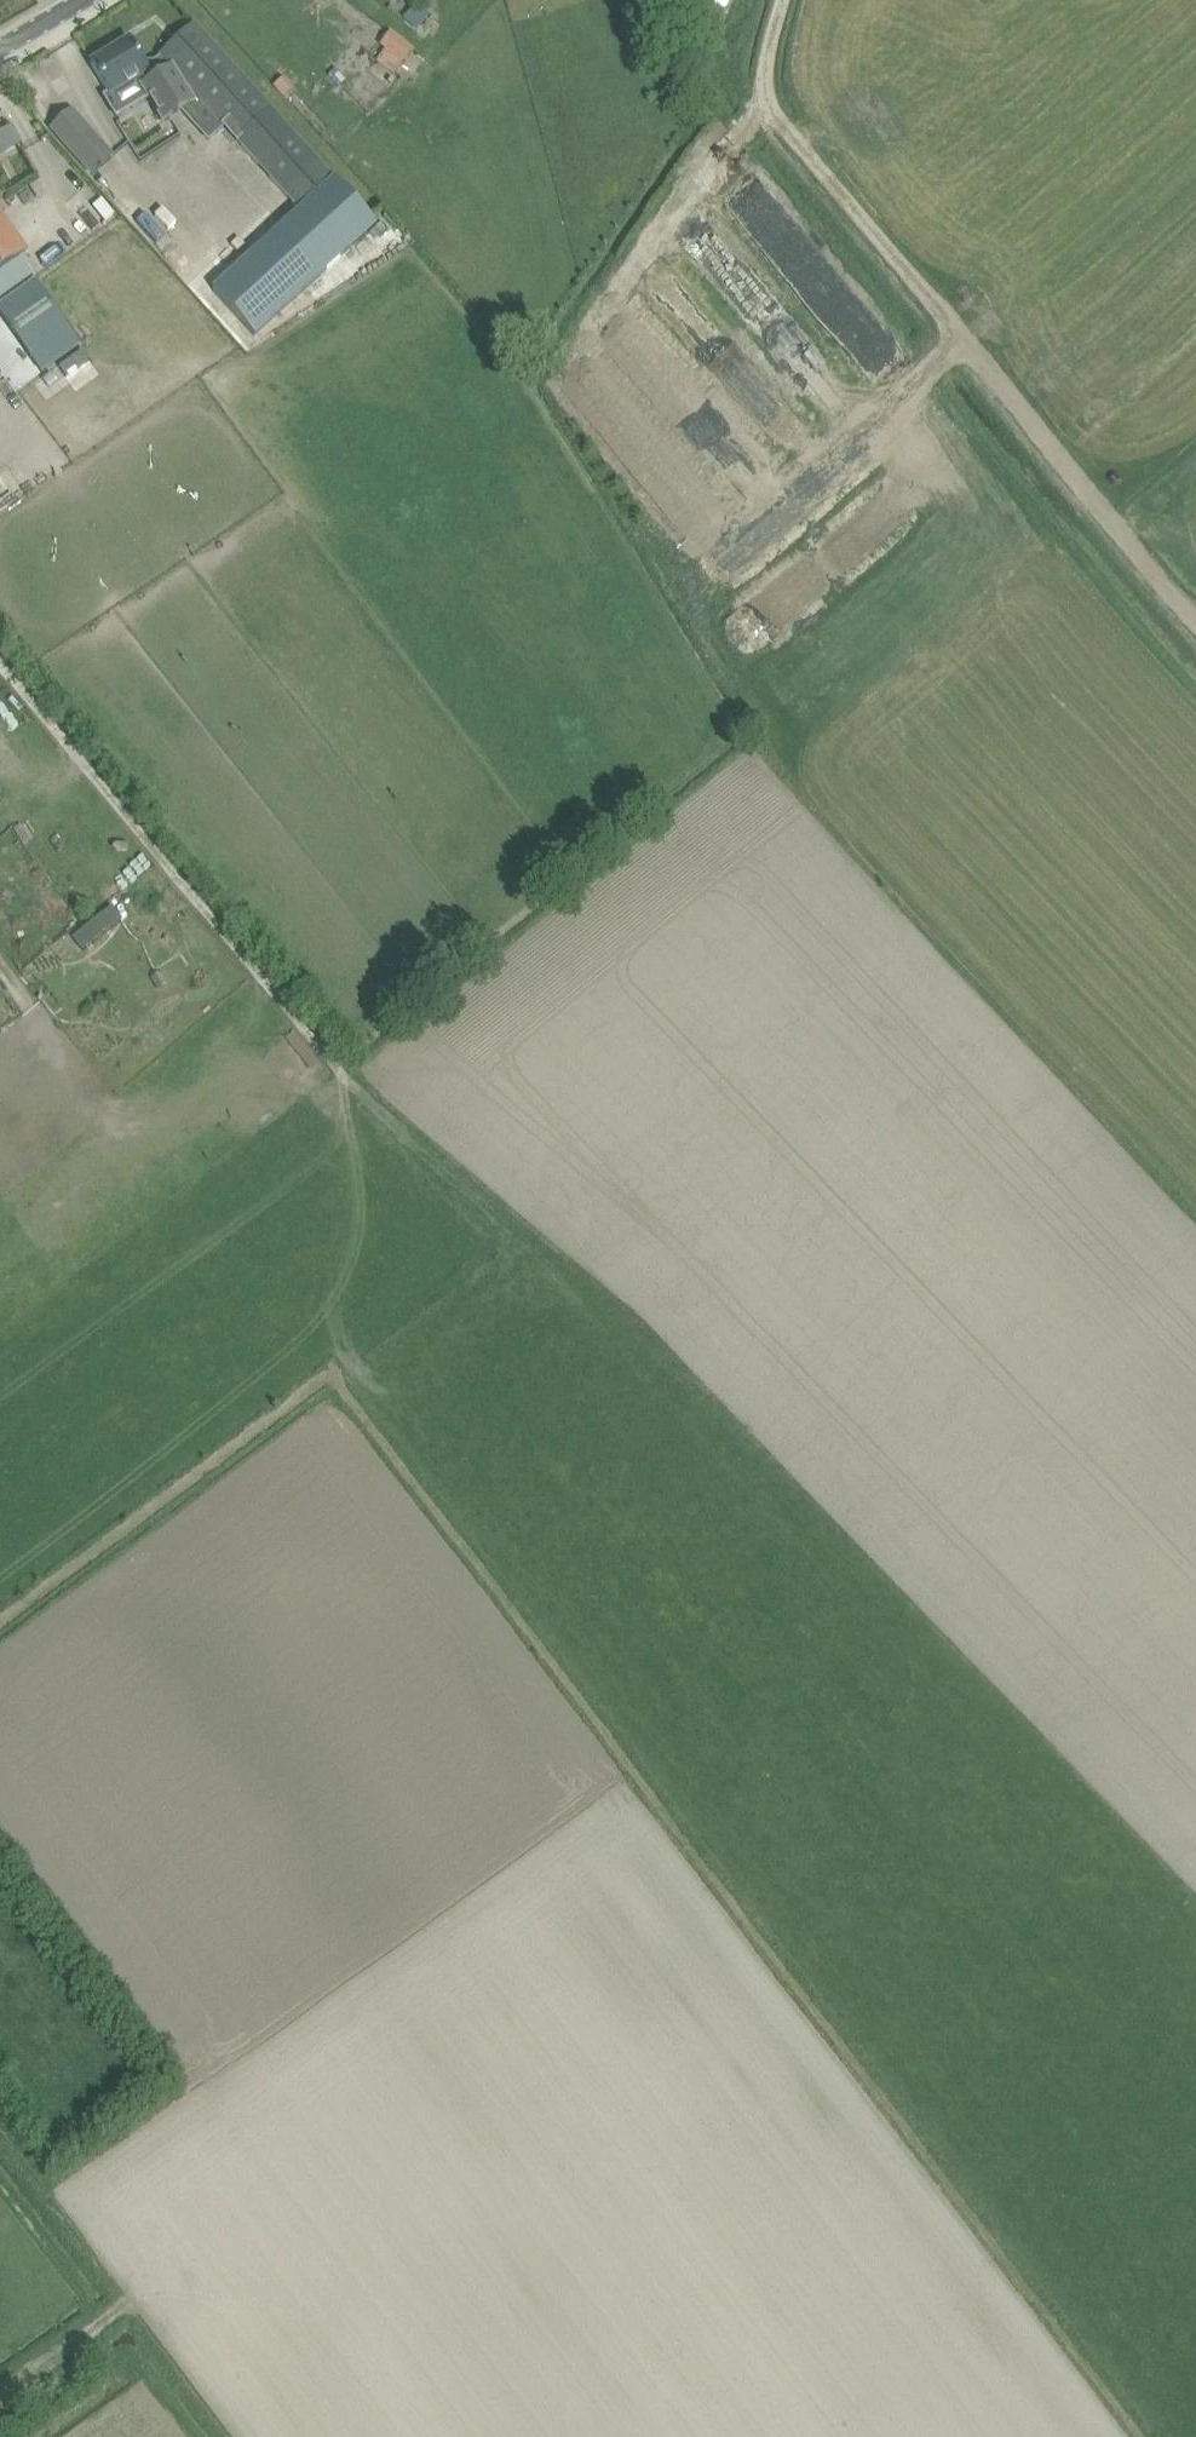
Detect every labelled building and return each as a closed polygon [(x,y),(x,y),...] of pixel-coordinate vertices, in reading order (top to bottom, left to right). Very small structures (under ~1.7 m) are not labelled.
[(411,10),(403,20),(416,31),(428,16),(421,10),(417,15),(411,10)] [(194,102),(178,76),(296,208),(330,177),(194,25),(160,56),(144,66),(128,40),(91,63),(122,115),(141,103),(137,95),(142,92),(161,124),(194,102)] [(376,61),(393,75),(413,49),(390,31),(378,46),(384,51),(376,61)] [(327,76),(338,87),(345,80),(334,69),(327,76)] [(48,127),(91,173),(112,154),(69,108),(48,127)] [(865,385),(902,354),(899,343),(755,172),(723,199),(739,217),(740,222),(758,243),(765,265),(766,277),(747,254),(749,302),(722,311),(749,309),(757,303),(759,311),(773,311),(778,325),(795,324),(796,331),(811,350),(812,363),(820,372),(821,395),(824,399),(838,387),(865,385)] [(334,176),(213,289),(255,335),(284,309),(311,283),(376,222),(334,176)] [(0,217),(0,273),(26,255),(0,217)] [(93,319),(74,292),(63,300),(42,271),(4,297),(43,353),(93,319)]
